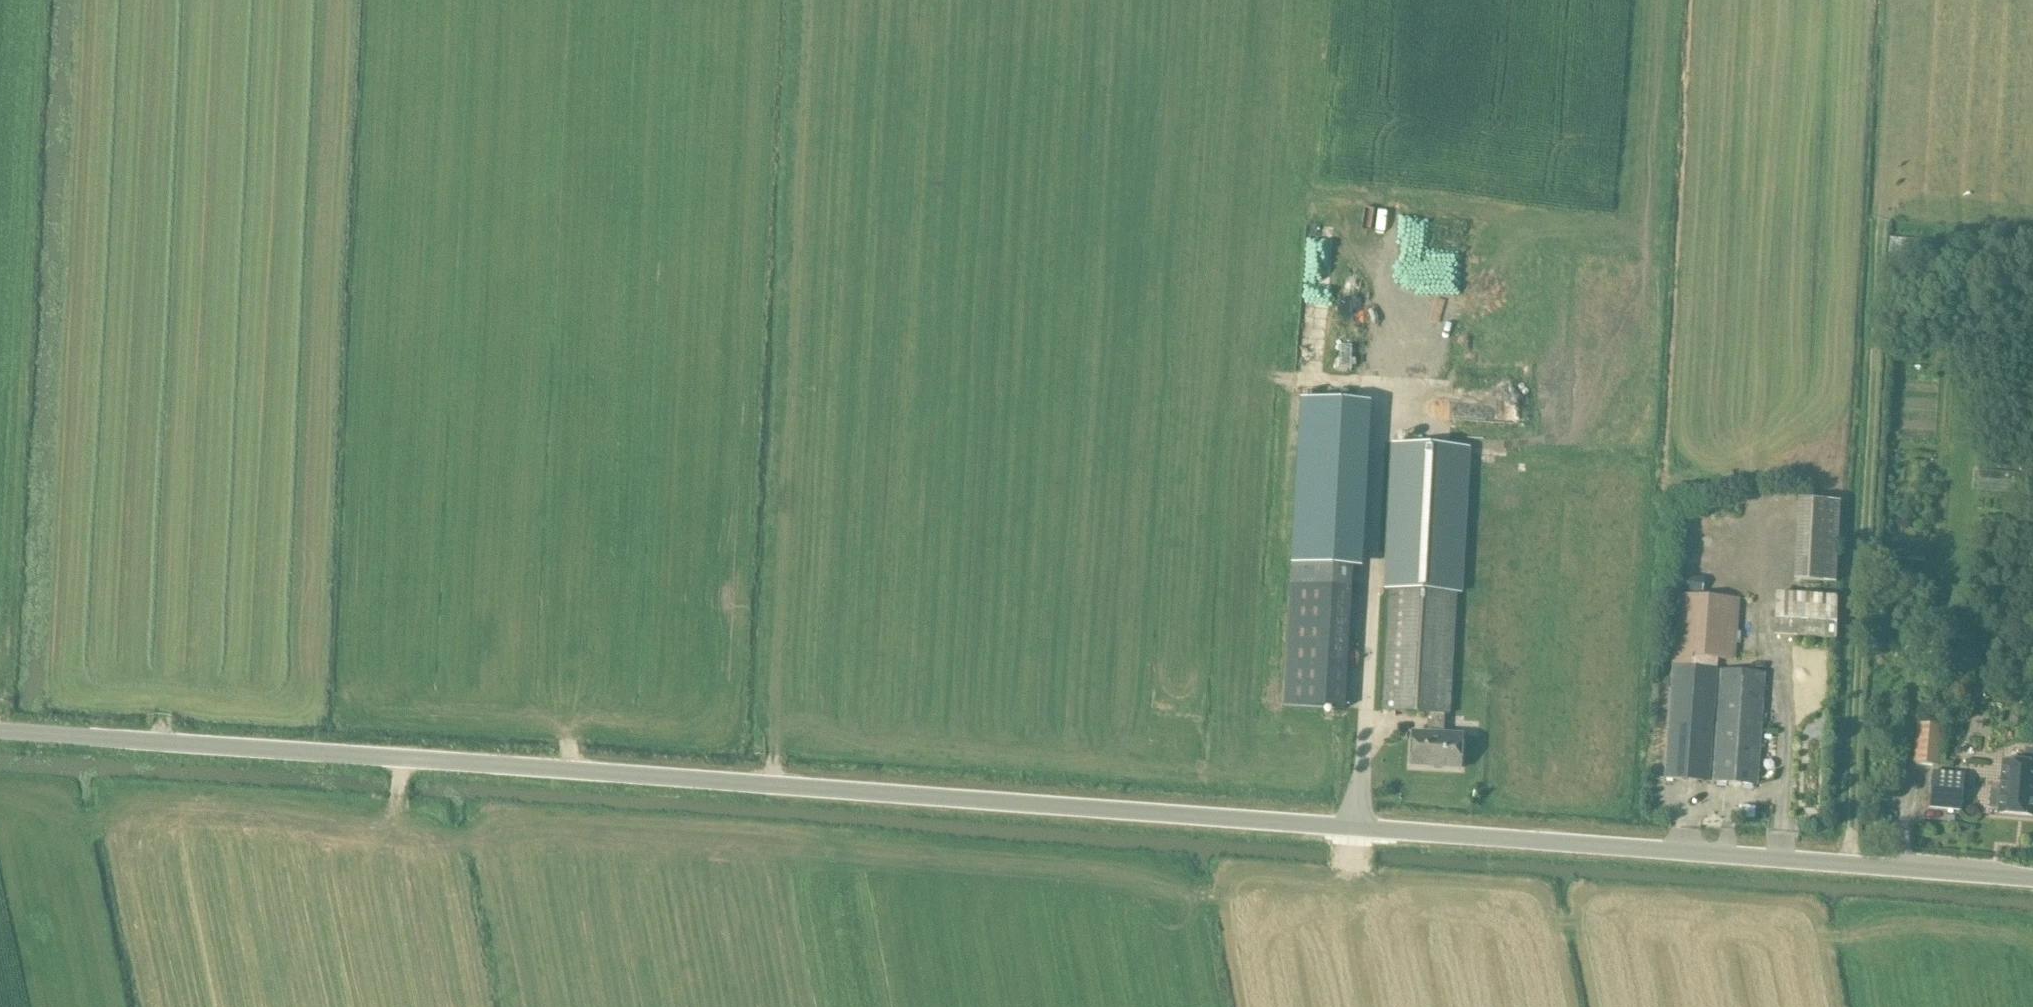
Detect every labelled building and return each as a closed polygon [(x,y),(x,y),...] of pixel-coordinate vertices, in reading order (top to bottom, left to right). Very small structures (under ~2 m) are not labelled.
[(1890,236),(1888,245),(1887,256),(1924,260),(1926,241),(1890,236)] [(1333,306),(1336,249),(1303,248),(1300,305),(1333,306)] [(1427,733),(1414,732),(1412,766),(1460,769),(1462,735),(1444,734),(1445,714),(1451,714),(1466,452),(1399,449),(1382,711),(1428,713),(1427,733)] [(1358,466),(1298,463),(1284,705),(1345,708),(1358,466)] [(1836,583),(1840,502),(1799,500),(1795,581),(1836,583)] [(1705,579),(1684,575),(1683,577),(1676,576),(1675,587),(1703,591),(1705,579)] [(1776,636),(1835,640),(1838,596),(1778,592),(1776,636)] [(1710,782),(1718,669),(1719,658),(1736,659),(1740,598),(1679,593),(1673,666),(1665,779),(1710,782)] [(1757,785),(1765,674),(1722,671),(1714,782),(1757,785)] [(1452,733),(1478,734),(1478,722),(1453,721),(1452,733)] [(1940,765),(1943,726),(1918,724),(1914,763),(1940,765)] [(2029,749),(2028,762),(2006,760),(2003,791),(1991,790),(1989,806),(2001,807),(2001,813),(2032,816),(2032,749),(2029,749)] [(1964,773),(1933,771),(1930,808),(1961,810),(1964,773)]
